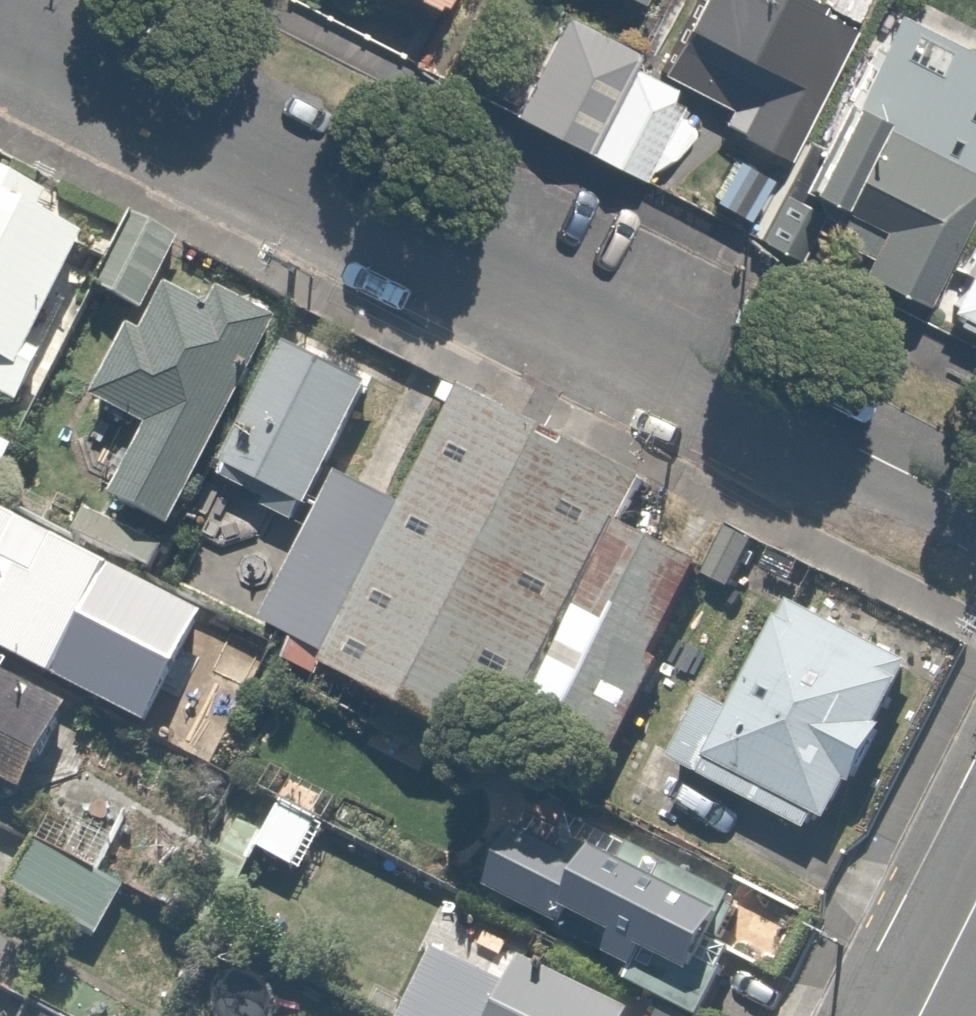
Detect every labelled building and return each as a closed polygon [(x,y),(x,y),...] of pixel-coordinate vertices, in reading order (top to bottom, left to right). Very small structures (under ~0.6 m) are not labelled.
[(431,11),(437,0),(411,0),(431,11)] [(788,155),(862,0),(685,0),(652,70),(678,82),(720,102),(712,119),(788,155)] [(678,82),(652,70),(632,60),(640,44),(562,7),(507,123),(631,182),(678,82)] [(975,165),(975,57),(889,12),(800,186),(871,223),(848,268),(908,299),(975,165)] [(0,183),(0,365),(25,378),(100,235),(0,183)] [(171,234),(120,210),(83,288),(134,313),(171,234)] [(935,305),(975,327),(975,229),(935,305)] [(153,532),(261,325),(211,299),(201,318),(156,295),(133,339),(120,332),(84,402),(136,429),(98,504),(153,532)] [(366,381),(280,338),(217,463),(303,507),(366,381)] [(595,479),(417,392),(276,675),(454,763),(595,479)] [(0,512),(0,652),(57,680),(112,569),(0,512)] [(922,647),(792,581),(728,707),(697,691),(664,755),(825,838),(922,647)] [(10,795),(56,710),(0,680),(0,790),(10,795)] [(312,828),(273,805),(248,848),(287,871),(312,828)] [(724,885),(635,841),(622,869),(516,817),(483,885),(620,953),(610,973),(695,1014),(728,946),(701,933),(724,885)] [(15,846),(0,873),(0,895),(9,900),(1,914),(74,954),(106,897),(15,846)] [(416,953),(387,1015),(638,1015),(641,1010),(519,952),(500,993),(416,953)]
